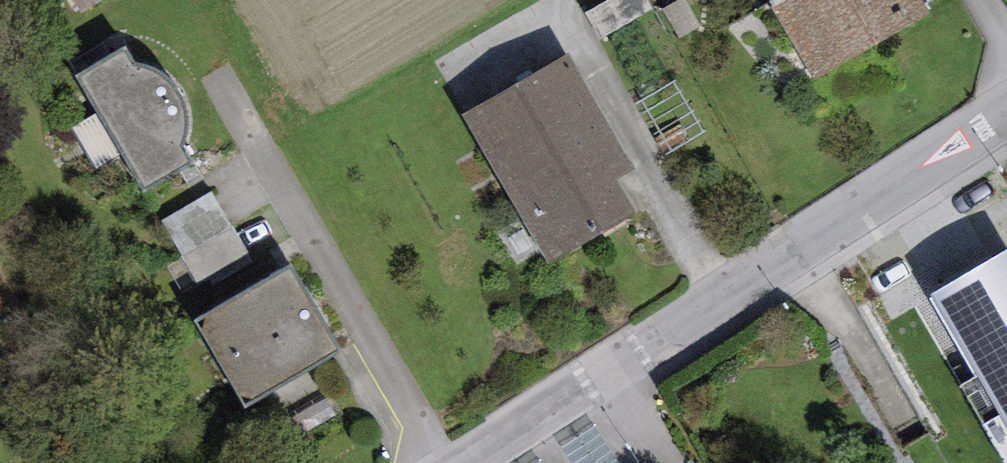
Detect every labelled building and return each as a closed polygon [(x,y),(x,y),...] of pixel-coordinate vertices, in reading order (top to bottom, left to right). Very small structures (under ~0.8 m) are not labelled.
[(80,13),(102,0),(72,0),(80,13)] [(774,4),(769,7),(812,82),(929,15),(921,0),(772,0),(774,4)] [(127,51),(75,81),(145,198),(195,167),(185,151),(186,146),(189,136),(191,131),(191,127),(190,123),(189,114),(188,107),(185,98),(181,90),(175,81),(170,76),(164,72),(154,68),(144,65),(134,64),(127,51)] [(570,59),(465,117),(550,271),(635,224),(615,187),(636,176),(570,59)] [(211,193),(165,222),(158,226),(203,296),(255,263),(211,193)] [(922,299),(965,372),(955,378),(1005,462),(1006,462),(1006,249),(922,299)] [(296,270),(197,330),(245,410),(344,350),(296,270)] [(594,427),(561,447),(571,462),(618,462),(594,427)]
